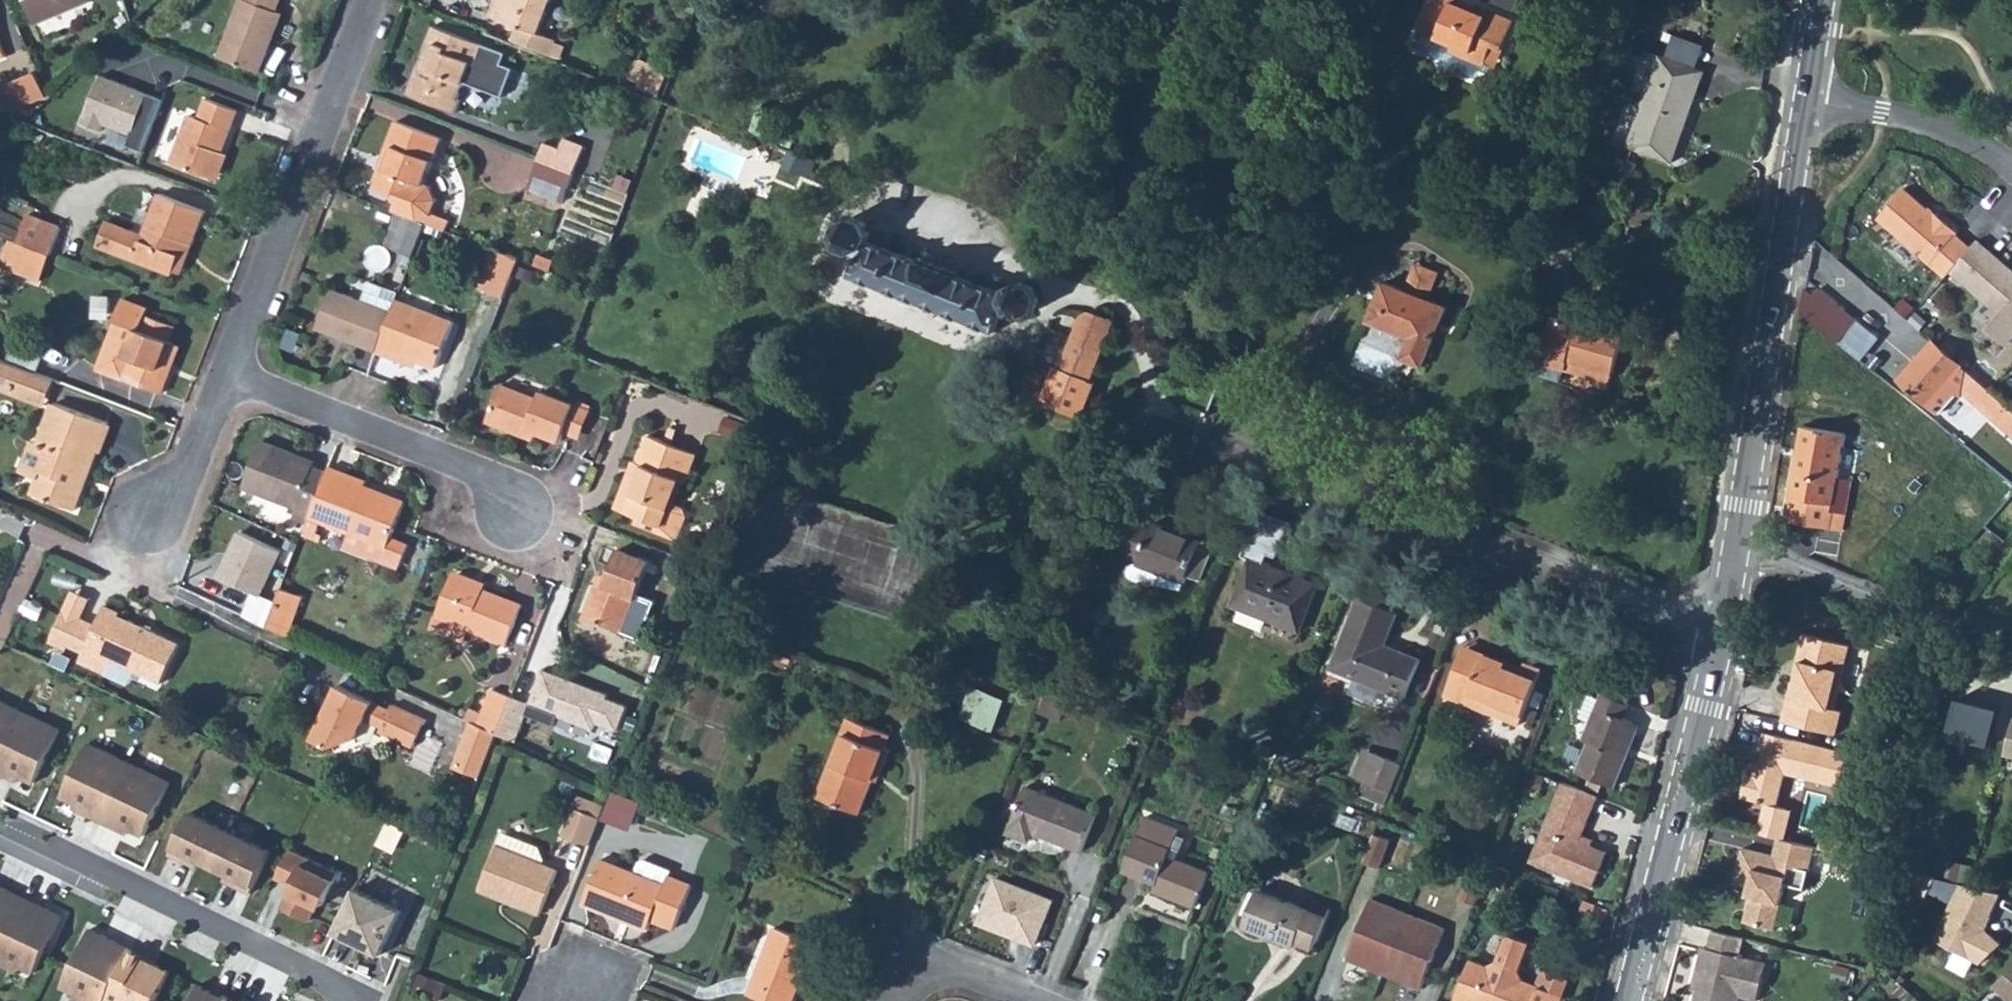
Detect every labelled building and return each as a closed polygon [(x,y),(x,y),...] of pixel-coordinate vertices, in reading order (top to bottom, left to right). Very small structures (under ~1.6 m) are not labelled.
[(37,24),(92,1),(92,0),(28,0),(37,24)] [(220,57),(260,72),(282,13),(277,11),(282,0),(242,0),(243,0),(220,57)] [(496,17),(503,0),(497,0),(491,14),(496,17)] [(496,17),(519,26),(514,40),(552,56),(559,40),(541,33),(554,0),(503,0),(496,17)] [(1418,30),(1450,43),(1447,50),(1482,64),(1490,44),(1501,48),(1513,18),(1487,8),(1485,14),(1448,0),(1429,0),(1418,30)] [(418,83),(414,94),(458,111),(463,98),(459,97),(465,81),(504,95),(515,67),(503,63),(507,52),(435,25),(424,54),(428,55),(425,61),(422,60),(414,81),(418,83)] [(1659,54),(1627,145),(1672,160),(1704,69),(1659,54)] [(50,95),(40,72),(3,87),(12,110),(50,95)] [(141,90),(103,75),(84,124),(103,131),(105,124),(133,135),(130,145),(146,151),(166,99),(150,93),(148,97),(139,93),(141,90)] [(414,81),(409,93),(414,94),(418,83),(414,81)] [(50,95),(12,110),(19,127),(51,98),(50,95)] [(173,162),(213,178),(223,152),(239,110),(208,98),(200,118),(191,114),(173,162)] [(383,169),(375,188),(396,196),(399,202),(395,212),(408,217),(394,251),(413,259),(427,224),(418,221),(431,215),(437,201),(431,187),(424,185),(442,139),(398,122),(382,161),(387,163),(385,169),(383,169)] [(547,143),(540,160),(575,173),(586,146),(567,139),(562,149),(547,143)] [(223,152),(213,178),(219,180),(229,154),(223,152)] [(575,173),(540,160),(529,189),(563,202),(575,173)] [(1927,210),(1897,184),(1872,214),(1939,273),(1944,266),(1964,243),(1949,229),(1951,227),(1929,208),(1927,210)] [(134,228),(123,255),(172,275),(174,270),(180,256),(178,254),(183,242),(193,245),(206,212),(161,194),(145,233),(134,228)] [(450,222),(431,215),(418,221),(427,224),(446,232),(450,222)] [(30,216),(20,242),(52,254),(62,229),(30,216)] [(840,222),(835,234),(842,248),(858,254),(850,275),(995,331),(1003,310),(1021,317),(1034,311),(1038,299),(1032,286),(1021,281),(1008,288),(1006,293),(868,239),(870,233),(866,222),(852,217),(840,222)] [(99,245),(123,255),(134,228),(110,219),(99,245)] [(1944,266),(1994,308),(1982,321),(2002,338),(2011,326),(2011,270),(1970,236),(1964,243),(1944,266)] [(52,254),(20,242),(11,266),(43,279),(52,254)] [(180,256),(174,270),(182,273),(193,245),(183,242),(178,254),(180,256)] [(495,250),(480,289),(505,299),(520,259),(495,250)] [(1407,285),(1433,293),(1441,267),(1414,259),(1407,285)] [(819,268),(817,270),(818,274),(820,276),(824,278),(827,277),(830,273),(830,271),(829,268),(827,267),(824,266),(821,266),(819,268)] [(1444,308),(1383,283),(1368,320),(1410,338),(1403,356),(1421,364),(1444,308)] [(1806,289),(1802,313),(1857,357),(1875,335),(1828,297),(1824,301),(1815,294),(1814,295),(1806,289)] [(318,328),(378,352),(393,313),(333,290),(318,328)] [(163,393),(171,372),(160,368),(164,358),(168,360),(175,343),(170,341),(176,326),(146,314),(149,306),(124,296),(114,319),(117,320),(105,350),(107,351),(101,367),(121,375),(126,376),(125,378),(163,393)] [(393,313),(378,352),(394,358),(397,351),(419,359),(439,367),(454,325),(397,302),(393,313)] [(1051,376),(1043,399),(1047,401),(1046,402),(1076,414),(1077,412),(1080,413),(1093,380),(1091,379),(1113,319),(1095,311),(1088,311),(1085,313),(1081,315),(1061,367),(1056,366),(1051,376)] [(1552,316),(1551,317),(1539,360),(1541,360),(1537,373),(1561,380),(1565,368),(1567,368),(1569,358),(1613,371),(1622,336),(1552,316)] [(1931,339),(1898,377),(1929,403),(1931,403),(1939,410),(1959,388),(2011,433),(2011,409),(1931,339)] [(160,368),(171,372),(182,346),(175,343),(168,360),(164,358),(160,368)] [(12,359),(41,365),(44,350),(14,344),(12,359)] [(397,351),(394,358),(416,366),(419,359),(397,351)] [(21,389),(29,368),(0,356),(0,381),(21,389)] [(46,405),(57,378),(29,368),(21,389),(0,381),(0,387),(46,405)] [(489,421),(526,436),(529,429),(538,433),(562,442),(576,406),(542,393),(539,400),(503,385),(489,421)] [(40,478),(35,493),(77,509),(109,422),(55,401),(40,443),(51,447),(40,478)] [(1863,410),(1808,401),(1803,425),(1801,425),(1786,520),(1842,529),(1851,479),(1848,479),(1851,463),(1841,461),(1846,434),(1859,436),(1863,410)] [(529,429),(526,436),(535,440),(538,433),(529,429)] [(670,502),(678,480),(684,482),(695,453),(648,435),(637,463),(642,465),(624,512),(635,516),(633,523),(677,539),(686,515),(683,507),(670,502)] [(22,471),(40,478),(51,447),(40,443),(33,440),(22,471)] [(314,465),(294,458),(296,453),(263,440),(245,486),(298,508),(297,512),(303,514),(311,517),(329,471),(314,465)] [(296,453),(294,458),(314,465),(315,461),(296,453)] [(637,463),(619,510),(624,512),(642,465),(637,463)] [(329,471),(311,517),(323,521),(353,533),(389,547),(383,560),(400,567),(408,545),(392,538),(406,502),(367,486),(368,482),(330,467),(329,471)] [(1967,507),(1958,516),(1968,524),(1970,522),(1978,528),(1984,522),(1967,507)] [(303,514),(297,530),(305,533),(311,517),(303,514)] [(1108,543),(1126,550),(1137,522),(1119,515),(1108,543)] [(305,533),(304,534),(316,539),(323,521),(311,517),(305,533)] [(1137,522),(1126,550),(1129,551),(1141,555),(1139,560),(1137,564),(1134,564),(1130,566),(1129,569),(1128,571),(1129,574),(1131,577),(1133,579),(1141,582),(1181,590),(1187,573),(1200,578),(1210,551),(1198,546),(1200,539),(1154,521),(1151,528),(1137,522)] [(238,532),(218,577),(251,592),(262,596),(282,551),(238,532)] [(389,547),(353,533),(348,548),(383,562),(383,560),(389,547)] [(602,586),(596,583),(583,616),(621,631),(621,630),(633,598),(635,598),(648,562),(616,549),(606,577),(602,586)] [(1129,551),(1127,555),(1139,560),(1141,555),(1129,551)] [(1249,559),(1231,604),(1300,631),(1317,585),(1249,559)] [(454,571),(452,577),(484,589),(486,583),(454,571)] [(599,574),(596,583),(602,586),(606,577),(599,574)] [(452,577),(437,616),(469,628),(507,643),(523,604),(484,589),(452,577)] [(288,636),(304,599),(283,590),(277,603),(267,627),(288,636)] [(277,603),(262,596),(251,592),(241,616),(267,627),(277,603)] [(633,598),(621,630),(633,634),(645,602),(635,598),(633,598)] [(1382,656),(1386,646),(1397,613),(1359,598),(1331,668),(1405,697),(1419,659),(1402,652),(1399,663),(1382,656)] [(89,643),(88,648),(115,660),(164,683),(181,643),(122,616),(123,612),(107,604),(98,622),(89,643)] [(53,637),(71,646),(75,637),(84,615),(66,608),(53,637)] [(84,615),(75,637),(89,643),(98,622),(84,615)] [(469,628),(437,616),(433,626),(464,638),(469,628)] [(1774,724),(1827,737),(1833,712),(1826,710),(1839,646),(1793,636),(1787,664),(1791,665),(1789,674),(1785,673),(1774,724)] [(75,637),(71,646),(85,652),(88,648),(89,643),(75,637)] [(1402,652),(1386,646),(1382,656),(1399,663),(1402,652)] [(1464,647),(1462,651),(1482,660),(1484,655),(1464,647)] [(88,648),(85,652),(80,663),(108,676),(115,660),(88,648)] [(1482,660),(1462,651),(1444,695),(1518,725),(1540,669),(1524,662),(1519,673),(1505,668),(1506,664),(1484,655),(1482,660)] [(512,696),(497,732),(516,740),(525,714),(553,725),(557,715),(593,729),(596,723),(616,731),(626,707),(606,698),(607,695),(560,676),(560,678),(542,671),(530,703),(512,696)] [(1589,743),(1578,772),(1614,786),(1639,726),(1623,718),(1628,704),(1626,703),(1631,688),(1610,679),(1603,695),(1600,693),(1598,698),(1588,694),(1585,701),(1578,717),(1589,722),(1582,740),(1589,743)] [(339,684),(315,738),(332,746),(359,738),(368,718),(383,725),(381,731),(416,746),(429,718),(394,703),(392,707),(339,684)] [(479,725),(497,732),(512,696),(493,688),(479,725)] [(1994,706),(1952,695),(1943,730),(1985,742),(1994,706)] [(1047,698),(1041,712),(1060,720),(1065,706),(1047,698)] [(0,701),(0,749),(19,710),(0,701)] [(19,710),(0,749),(0,774),(4,776),(7,770),(34,782),(59,730),(19,710)] [(2008,714),(1998,752),(2011,755),(2011,715),(2008,714)] [(889,733),(847,718),(816,798),(858,814),(875,770),(880,772),(888,750),(884,748),(889,733)] [(499,735),(472,722),(461,751),(467,754),(461,770),(482,779),(499,735)] [(1839,755),(1754,735),(1750,750),(1755,751),(1751,767),(1749,778),(1744,776),(1739,775),(1733,800),(1759,806),(1752,839),(1772,843),(1779,811),(1768,809),(1776,775),(1831,788),(1839,755)] [(128,763),(87,743),(62,796),(89,809),(86,815),(100,822),(128,763)] [(1351,776),(1363,780),(1374,752),(1362,747),(1351,776)] [(467,754),(461,751),(455,768),(461,770),(467,754)] [(1374,752),(1363,780),(1388,791),(1400,762),(1374,752)] [(128,763),(100,822),(114,829),(117,823),(144,836),(170,782),(128,763)] [(1595,798),(1560,784),(1531,862),(1594,886),(1606,852),(1578,842),(1595,798)] [(1025,787),(1007,832),(1028,841),(1032,832),(1081,851),(1095,814),(1025,787)] [(1386,797),(1361,787),(1355,803),(1380,813),(1386,797)] [(606,816),(634,824),(642,796),(614,789),(606,816)] [(552,832),(589,847),(604,808),(567,793),(552,832)] [(231,832),(190,812),(170,854),(184,861),(187,854),(214,867),(231,832)] [(1145,817),(1124,870),(1159,884),(1158,888),(1172,894),(1171,897),(1194,906),(1208,872),(1168,856),(1178,829),(1145,817)] [(271,851),(231,832),(214,867),(241,879),(237,886),(251,893),(271,851)] [(504,832),(498,845),(544,864),(545,859),(539,846),(504,832)] [(1389,838),(1373,832),(1362,860),(1378,866),(1389,838)] [(1808,851),(1772,843),(1768,861),(1736,854),(1729,889),(1744,892),(1750,897),(1749,902),(1746,901),(1740,927),(1770,934),(1784,871),(1803,875),(1808,851)] [(544,864),(498,845),(481,888),(542,913),(559,871),(544,864)] [(339,873),(290,849),(276,878),(292,885),(281,907),(309,921),(318,902),(323,905),(339,873)] [(629,920),(648,928),(651,919),(673,928),(690,885),(667,875),(669,870),(643,859),(638,862),(633,873),(600,860),(583,902),(618,916),(620,910),(631,915),(629,920)] [(1926,877),(1902,872),(1895,890),(1918,899),(1926,877)] [(1053,899),(994,876),(976,924),(1035,947),(1053,899)] [(1992,892),(1952,883),(1930,940),(1976,964),(1995,942),(1979,928),(1984,915),(1983,915),(1992,892)] [(20,896),(0,886),(0,938),(20,896)] [(400,909),(355,887),(334,932),(378,954),(400,909)] [(1244,924),(1262,932),(1264,927),(1279,933),(1277,938),(1294,945),(1297,940),(1314,946),(1325,916),(1258,889),(1244,924)] [(20,896),(0,938),(0,964),(8,967),(11,961),(34,973),(61,915),(20,896)] [(1444,926),(1370,897),(1346,957),(1421,986),(1444,926)] [(620,910),(618,916),(629,920),(631,915),(620,910)] [(1264,927),(1262,932),(1277,938),(1279,933),(1264,927)] [(748,994),(765,1000),(790,1000),(813,943),(774,928),(748,994)] [(89,929),(62,986),(85,997),(84,1000),(105,1000),(106,998),(130,949),(89,929)] [(1454,1000),(1561,1000),(1563,995),(1540,986),(1522,979),(1517,968),(1528,942),(1507,933),(1495,962),(1484,965),(1470,960),(1454,1000)] [(1695,953),(1688,983),(1692,985),(1689,1000),(1718,1000),(1719,998),(1731,1000),(1752,1000),(1759,968),(1732,961),(1736,943),(1704,936),(1700,954),(1695,953)] [(130,949),(106,998),(112,1000),(155,1000),(169,972),(143,959),(144,956),(130,949)] [(1990,985),(2009,1000),(2011,1000),(2011,964),(1990,985)] [(1543,979),(1540,986),(1563,995),(1565,988),(1543,979)] [(197,985),(190,1000),(238,1000),(226,995),(225,998),(197,985)]
